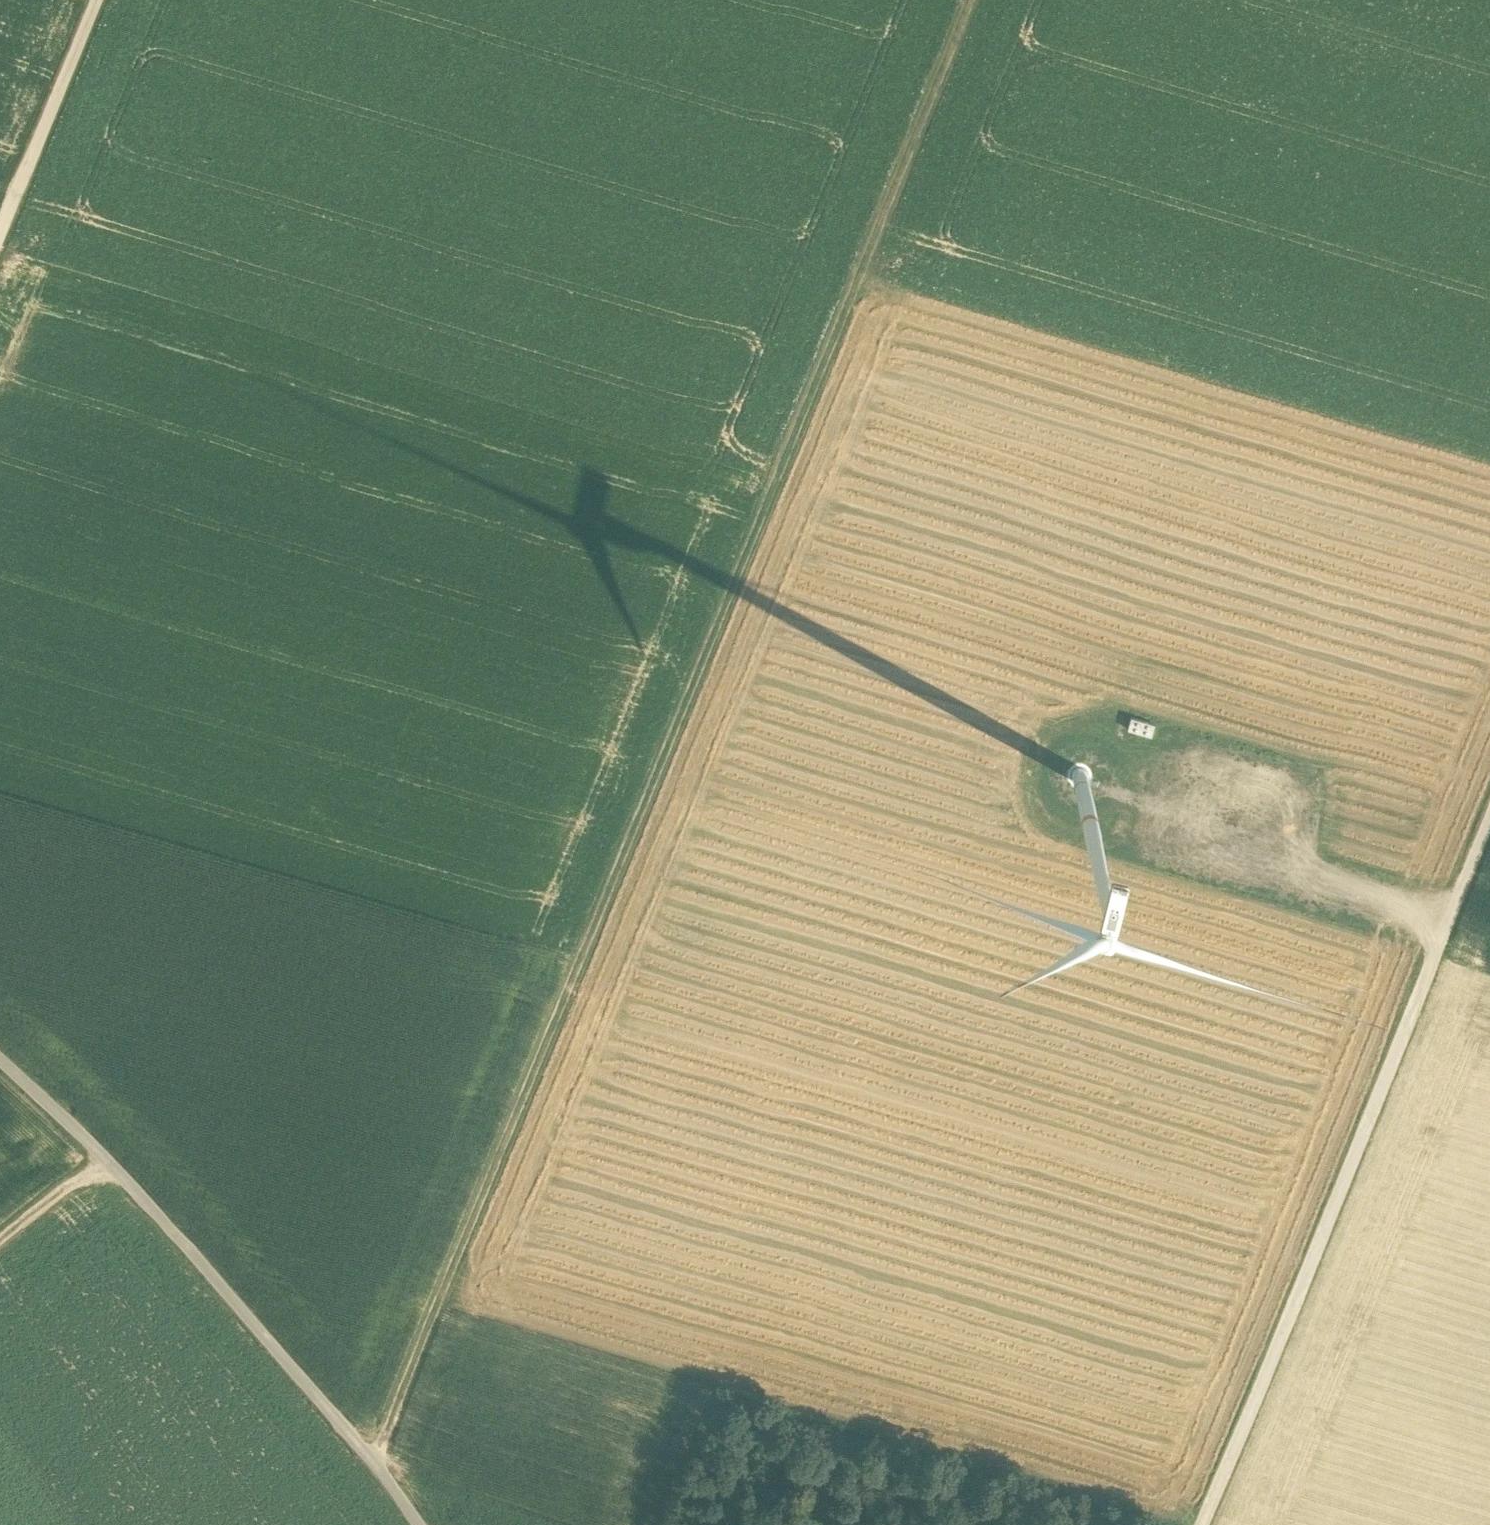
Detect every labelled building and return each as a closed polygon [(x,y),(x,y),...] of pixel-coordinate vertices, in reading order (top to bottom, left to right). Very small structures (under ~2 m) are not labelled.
[(1128,716),(1126,727),(1148,731),(1151,720),(1128,716)]
